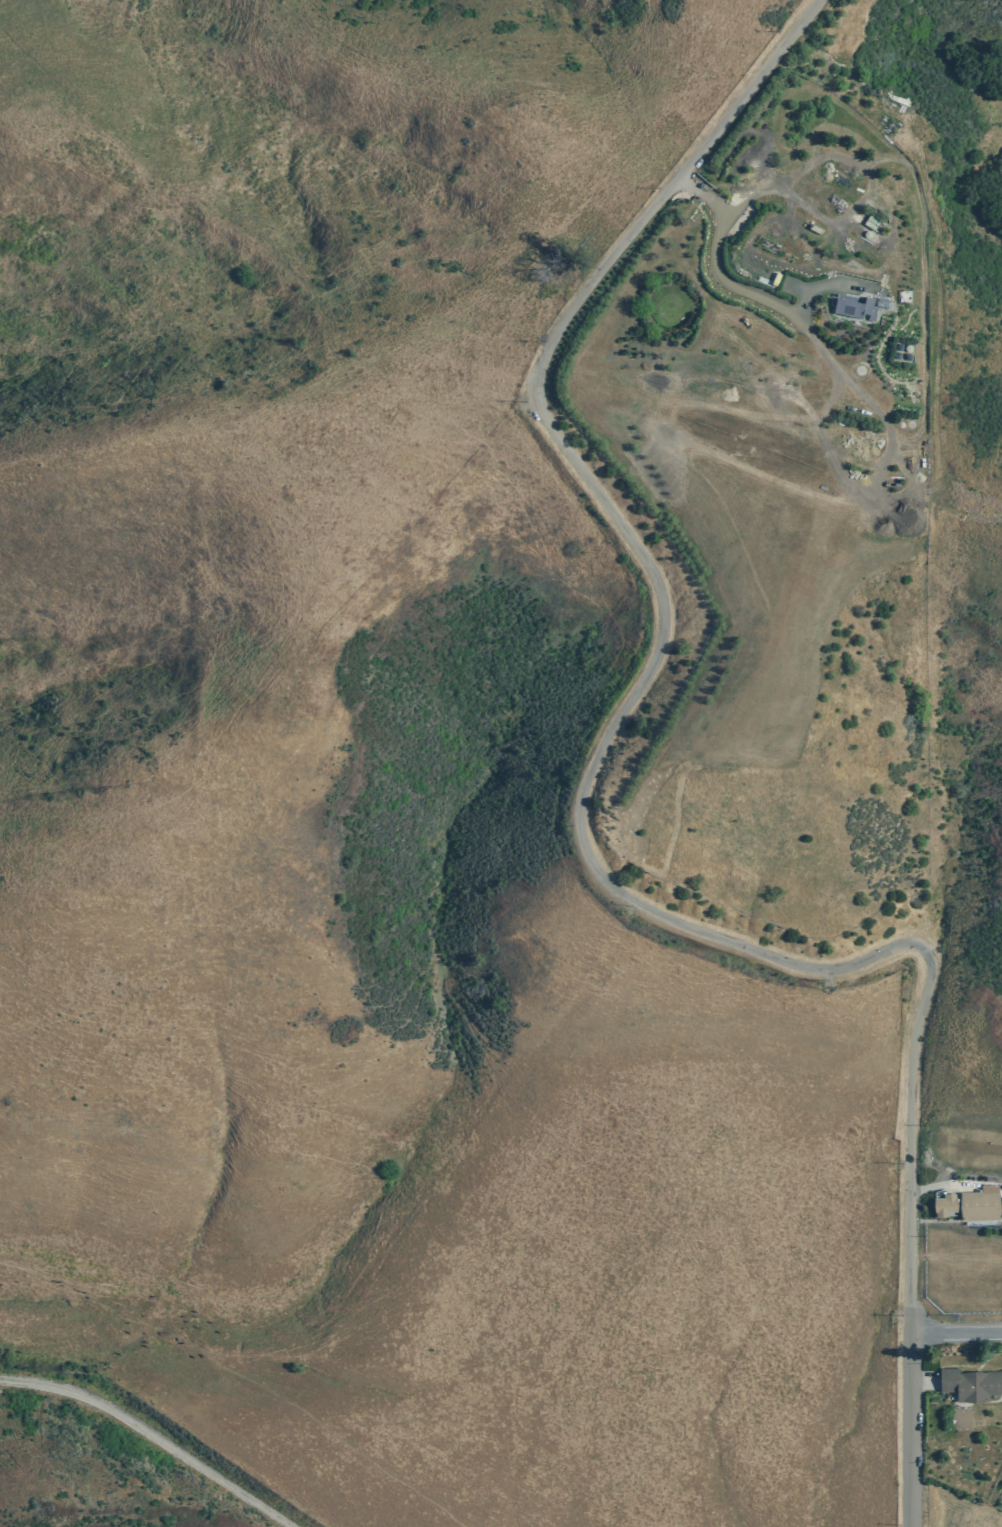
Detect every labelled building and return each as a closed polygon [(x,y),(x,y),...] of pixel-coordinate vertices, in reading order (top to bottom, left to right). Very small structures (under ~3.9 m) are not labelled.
[(866,225),(871,214),(862,210),(857,221),(866,225)] [(833,313),(836,298),(863,304),(865,297),(875,299),(873,307),(876,307),(874,321),(867,320),(868,315),(862,313),(861,319),(833,313)] [(999,1219),(998,1186),(981,1186),(981,1191),(959,1192),(961,1221),(999,1219)] [(955,1194),(943,1194),(944,1198),(933,1198),(934,1212),(935,1212),(935,1216),(947,1216),(947,1211),(956,1211),(956,1197),(955,1197),(955,1194)] [(1001,1372),(959,1372),(959,1368),(940,1368),(940,1392),(956,1392),(956,1401),(989,1401),(989,1394),(1001,1394),(1001,1372)]
